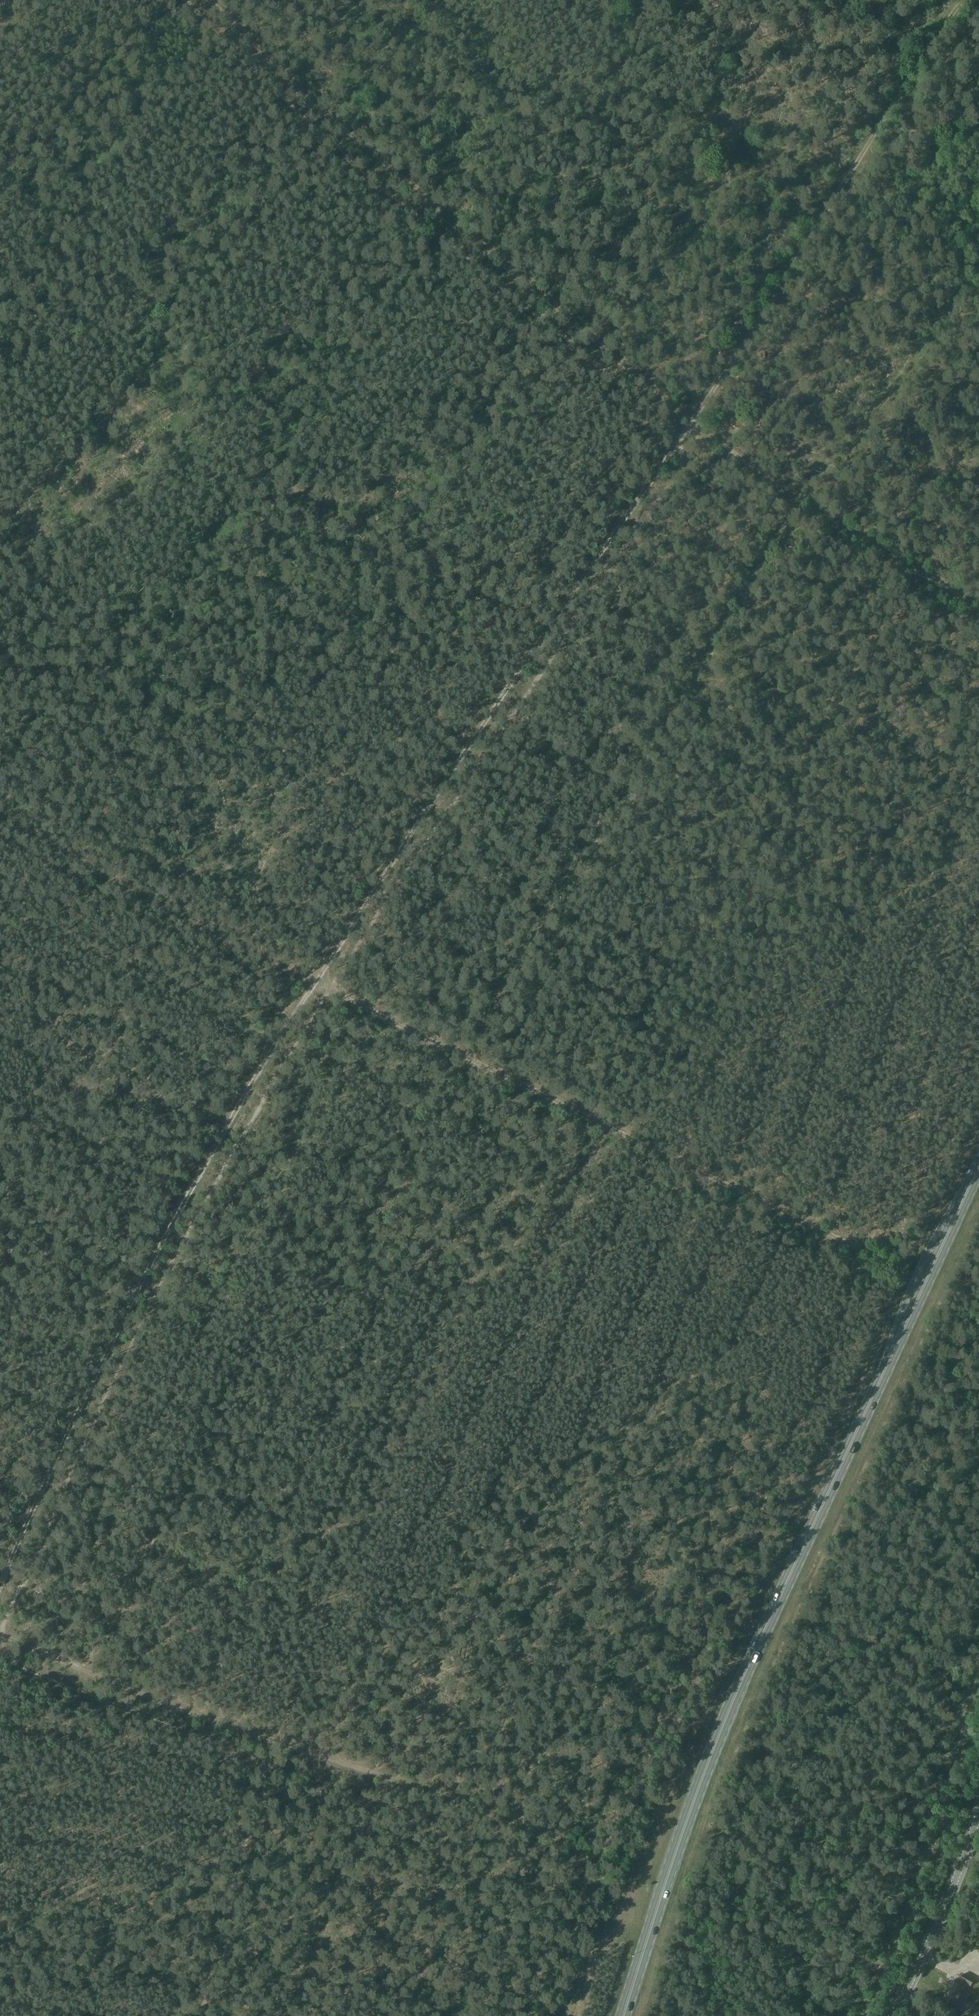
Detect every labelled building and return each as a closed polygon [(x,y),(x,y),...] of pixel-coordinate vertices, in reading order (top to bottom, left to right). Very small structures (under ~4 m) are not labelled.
[(698,1787),(708,1761),(703,1759),(693,1785),(698,1787)]
